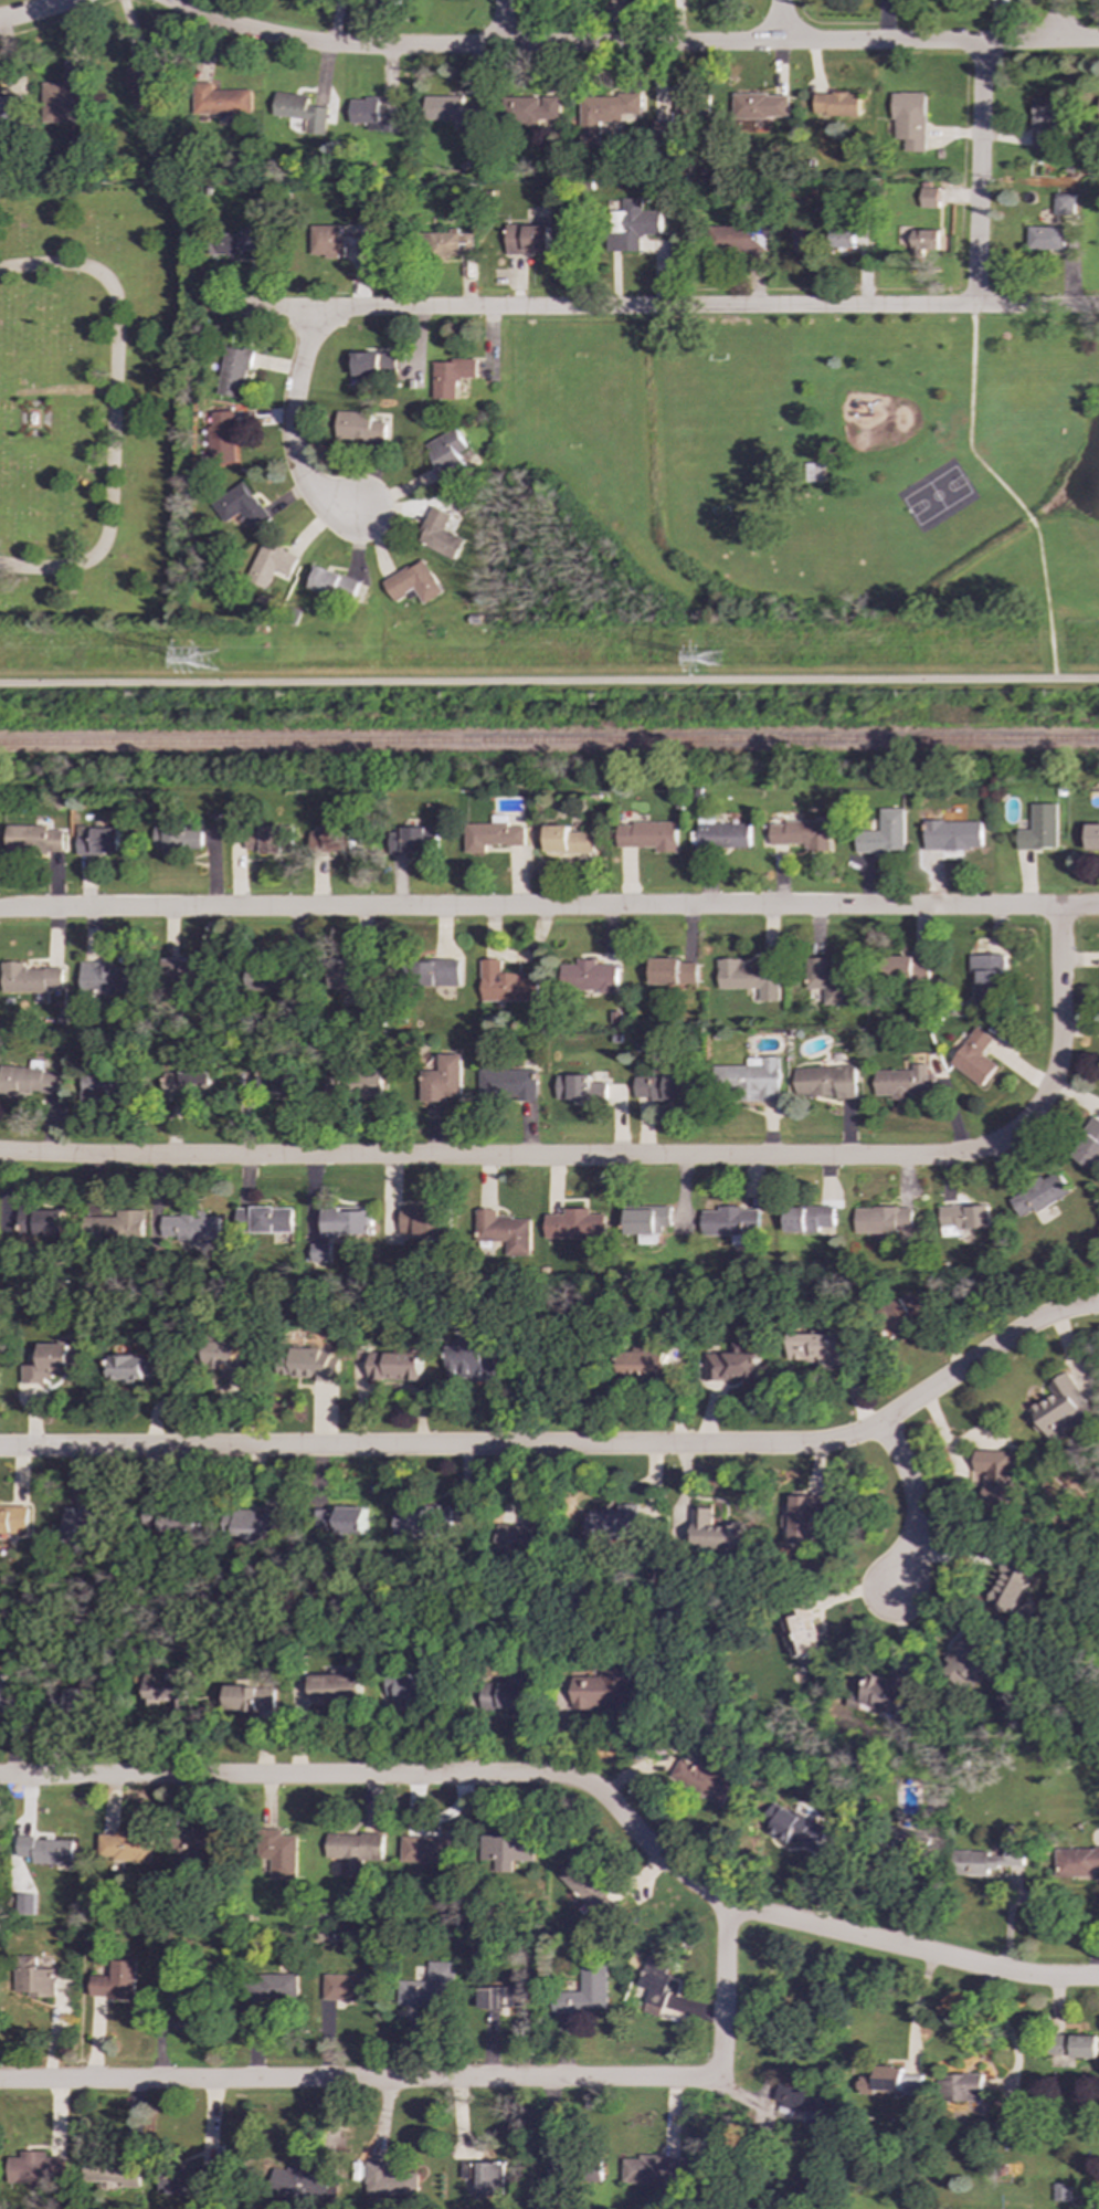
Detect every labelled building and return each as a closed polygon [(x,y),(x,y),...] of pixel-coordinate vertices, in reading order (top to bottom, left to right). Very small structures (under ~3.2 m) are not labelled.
[(43,82),(43,120),(63,120),(63,107),(88,108),(88,63),(61,63),(61,83),(43,82)] [(126,88),(133,87),(134,109),(155,108),(154,66),(126,67),(126,88)] [(192,114),(251,115),(252,91),(212,90),(212,83),(193,83),(192,114)] [(308,95),(275,93),(273,116),(303,119),(302,134),(323,135),(326,107),(307,105),(308,95)] [(599,120),(643,118),(643,93),(579,95),(581,145),(599,144),(599,120)] [(675,113),(670,113),(670,124),(706,124),(706,93),(674,93),(675,113)] [(862,116),(860,93),(814,94),(814,117),(862,116)] [(926,151),(924,93),(892,93),(894,139),(903,139),(905,151),(926,151)] [(789,94),(732,94),(732,122),(763,122),(763,117),(789,118),(789,94)] [(0,96),(0,120),(22,119),(21,95),(0,96)] [(424,120),(461,120),(461,133),(469,133),(469,125),(483,125),(483,107),(462,107),(462,96),(424,96),(424,120)] [(539,96),(508,97),(509,126),(541,125),(541,119),(560,119),(559,96),(539,96)] [(1033,97),(1032,148),(1049,148),(1049,120),(1066,122),(1067,97),(1033,97)] [(349,98),(349,124),(367,124),(366,130),(398,132),(399,115),(378,115),(378,98),(349,98)] [(938,208),(938,185),(921,185),(920,208),(938,208)] [(1074,194),(1054,193),(1054,214),(1074,214),(1074,194)] [(659,211),(642,211),(641,199),(622,199),(622,212),(610,212),(610,252),(638,251),(638,235),(659,235),(659,211)] [(549,253),(549,224),(506,225),(506,253),(549,253)] [(340,225),(311,225),(311,257),(345,257),(345,248),(355,248),(355,254),(370,254),(369,234),(340,235),(340,225)] [(765,251),(767,227),(712,225),(711,251),(765,251)] [(1065,228),(1027,227),(1027,249),(1064,250),(1065,228)] [(911,256),(923,256),(922,250),(937,249),(936,230),(911,230),(911,256)] [(231,243),(209,244),(210,254),(268,252),(267,231),(231,232),(231,243)] [(243,399),(252,351),(226,347),(218,393),(243,399)] [(349,353),(349,375),(397,376),(397,349),(361,348),(361,353),(349,353)] [(433,360),(433,400),(456,400),(456,378),(476,378),(477,360),(433,360)] [(236,463),(234,411),(212,412),(212,427),(208,427),(209,463),(236,463)] [(388,442),(389,414),(377,414),(377,412),(337,411),(337,440),(388,442)] [(440,482),(467,469),(459,453),(467,450),(458,429),(425,444),(431,457),(429,457),(440,482)] [(226,523),(240,512),(255,532),(272,518),(243,481),(212,504),(226,523)] [(418,544),(455,559),(464,538),(445,530),(452,514),(433,506),(418,544)] [(298,558),(264,541),(246,579),(267,589),(274,576),(287,581),(298,558)] [(443,592),(424,559),(383,582),(394,601),(415,589),(423,604),(443,592)] [(1057,803),(1032,804),(1032,830),(1017,830),(1017,849),(1057,849),(1057,803)] [(903,852),(905,809),(880,809),(880,832),(856,831),(856,852),(903,852)] [(524,845),(524,827),(507,827),(507,816),(490,816),(490,823),(464,823),(464,853),(484,853),(484,845),(524,845)] [(770,844),(805,844),(806,852),(829,851),(828,821),(769,822),(770,844)] [(926,821),(924,849),(982,850),(982,822),(926,821)] [(616,822),(616,848),(655,848),(655,852),(676,852),(676,823),(616,822)] [(749,823),(697,824),(697,850),(749,848),(749,823)] [(351,851),(351,825),(324,824),(324,832),(308,831),(308,851),(351,851)] [(1098,851),(1098,824),(1087,824),(1087,851),(1098,851)] [(292,825),(260,825),(260,854),(282,854),(282,850),(292,850),(292,825)] [(543,825),(545,853),(593,853),(592,832),(568,832),(568,825),(543,825)] [(4,853),(62,852),(62,830),(45,830),(45,827),(4,827),(4,853)] [(118,854),(118,827),(75,828),(75,854),(118,854)] [(424,852),(424,843),(436,842),(435,827),(401,828),(401,832),(388,833),(388,854),(424,852)] [(257,829),(243,829),(244,850),(258,850),(257,829)] [(970,955),(970,972),(978,972),(976,1003),(1002,1004),(1003,955),(970,955)] [(891,957),(891,983),(929,982),(928,960),(913,960),(913,956),(891,957)] [(162,958),(161,976),(168,976),(167,986),(204,988),(207,961),(162,958)] [(679,959),(649,958),(649,983),(695,985),(696,963),(679,963),(679,959)] [(845,964),(832,964),(832,958),(809,958),(809,989),(823,989),(823,1004),(845,1006),(845,964)] [(456,986),(457,960),(420,959),(419,985),(456,986)] [(536,1000),(535,974),(499,974),(499,959),(479,960),(479,1001),(536,1000)] [(616,991),(616,965),(594,965),(594,959),(574,959),(574,965),(560,965),(560,991),(616,991)] [(717,989),(758,989),(759,1001),(778,1001),(778,965),(742,965),(742,959),(717,959),(717,989)] [(23,961),(0,963),(1,992),(62,991),(62,968),(23,969),(23,961)] [(133,968),(102,967),(102,963),(78,961),(77,993),(133,995),(133,968)] [(993,1038),(975,1025),(949,1064),(981,1087),(996,1065),(982,1054),(993,1038)] [(421,1102),(446,1102),(446,1096),(462,1096),(461,1054),(437,1054),(438,1071),(420,1072),(421,1102)] [(779,1058),(747,1058),(747,1065),(712,1065),(714,1090),(740,1090),(740,1102),(779,1102),(779,1058)] [(17,1097),(18,1093),(57,1095),(57,1073),(42,1072),(42,1061),(30,1060),(29,1066),(0,1065),(0,1096),(17,1097)] [(873,1071),(873,1096),(889,1095),(889,1098),(933,1097),(933,1076),(927,1076),(927,1064),(911,1064),(911,1070),(873,1071)] [(794,1067),(794,1097),(856,1095),(855,1066),(794,1067)] [(303,1067),(261,1069),(262,1095),(304,1094),(303,1067)] [(478,1070),(479,1101),(537,1098),(537,1069),(478,1070)] [(211,1094),(210,1073),(163,1075),(165,1096),(211,1094)] [(381,1096),(381,1073),(358,1073),(358,1096),(381,1096)] [(344,1075),(323,1076),(324,1095),(345,1094),(344,1075)] [(606,1102),(607,1086),(610,1086),(610,1082),(590,1082),(590,1075),(557,1075),(557,1101),(606,1102)] [(634,1097),(651,1097),(651,1100),(686,1101),(687,1077),(635,1076),(634,1097)] [(1093,1171),(1098,1163),(1098,1120),(1095,1117),(1070,1156),(1093,1171)] [(1069,1192),(1058,1172),(1008,1199),(1019,1219),(1069,1192)] [(957,1230),(990,1229),(989,1205),(939,1207),(940,1227),(957,1226),(957,1230)] [(673,1207),(626,1206),(625,1234),(640,1235),(640,1244),(657,1244),(657,1233),(664,1233),(664,1227),(673,1227),(673,1207)] [(63,1209),(17,1207),(15,1224),(33,1226),(32,1237),(62,1238),(63,1209)] [(704,1237),(732,1235),(732,1245),(743,1245),(743,1231),(761,1231),(760,1207),(719,1208),(719,1211),(702,1211),(704,1237)] [(834,1207),(785,1207),(785,1233),(834,1233),(834,1207)] [(294,1233),(294,1208),(236,1208),(236,1233),(294,1233)] [(912,1208),(855,1208),(855,1233),(912,1232),(912,1208)] [(401,1237),(450,1237),(450,1209),(401,1209),(401,1237)] [(532,1256),(531,1218),(498,1219),(498,1209),(476,1209),(476,1241),(506,1241),(507,1256),(532,1256)] [(606,1239),(605,1214),(591,1214),(591,1209),(564,1209),(564,1214),(546,1214),(546,1240),(606,1239)] [(144,1211),(117,1210),(117,1218),(88,1217),(88,1239),(142,1240),(144,1211)] [(220,1239),(220,1216),(194,1216),(194,1210),(181,1210),(181,1217),(162,1217),(162,1239),(220,1239)] [(331,1262),(331,1244),(311,1244),(313,1263),(331,1262)] [(891,1336),(929,1316),(916,1292),(878,1312),(891,1336)] [(843,1335),(790,1334),(789,1360),(820,1361),(820,1369),(842,1369),(843,1335)] [(759,1380),(759,1353),(746,1353),(746,1343),(731,1343),(731,1354),(706,1354),(706,1380),(759,1380)] [(21,1365),(21,1382),(46,1382),(46,1375),(82,1375),(82,1349),(70,1349),(70,1344),(38,1344),(38,1365),(21,1365)] [(495,1382),(495,1354),(484,1354),(484,1344),(463,1344),(463,1347),(448,1347),(448,1377),(474,1378),(474,1381),(495,1382)] [(339,1379),(339,1358),(331,1358),(331,1349),(289,1349),(289,1358),(279,1358),(279,1379),(339,1379)] [(667,1353),(620,1351),(620,1379),(666,1379),(667,1353)] [(422,1380),(423,1354),(370,1353),(369,1379),(422,1380)] [(161,1378),(161,1356),(109,1357),(109,1379),(161,1378)] [(1090,1413),(1069,1374),(1047,1384),(1054,1396),(1028,1409),(1047,1445),(1074,1432),(1076,1435),(1086,1431),(1080,1419),(1090,1413)] [(1014,1451),(972,1451),(971,1484),(983,1484),(983,1507),(1019,1508),(1019,1476),(1013,1476),(1014,1451)] [(823,1496),(791,1495),(790,1540),(814,1540),(815,1516),(822,1516),(823,1496)] [(637,1505),(617,1504),(617,1514),(590,1513),(589,1540),(635,1542),(637,1505)] [(28,1506),(0,1506),(0,1534),(28,1535),(28,1506)] [(196,1532),(196,1507),(142,1506),(142,1530),(196,1532)] [(224,1535),(242,1536),(242,1542),(286,1543),(287,1506),(265,1506),(265,1513),(224,1512),(224,1535)] [(110,1513),(83,1512),(83,1508),(64,1507),(63,1545),(109,1546),(110,1513)] [(366,1534),(366,1510),(318,1508),(318,1533),(366,1534)] [(398,1508),(399,1539),(443,1539),(443,1508),(398,1508)] [(711,1508),(693,1508),(691,1547),(743,1548),(743,1525),(711,1524),(711,1508)] [(497,1524),(497,1548),(542,1550),(543,1526),(497,1524)] [(1032,1576),(1006,1564),(987,1603),(1013,1614),(1032,1576)] [(791,1659),(821,1651),(810,1609),(781,1617),(791,1659)] [(973,1687),(992,1661),(960,1638),(941,1663),(973,1687)] [(563,1676),(563,1707),(638,1707),(637,1665),(602,1665),(602,1676),(563,1676)] [(144,1706),(159,1705),(159,1701),(171,1701),(171,1711),(190,1711),(189,1669),(155,1669),(155,1676),(144,1676),(144,1706)] [(910,1677),(894,1673),(892,1679),(867,1673),(860,1705),(901,1715),(910,1677)] [(362,1697),(362,1674),(313,1675),(314,1708),(328,1708),(328,1698),(362,1697)] [(380,1697),(397,1696),(397,1707),(427,1707),(427,1692),(436,1692),(436,1674),(379,1674),(380,1697)] [(21,1713),(21,1695),(9,1695),(9,1683),(0,1683),(0,1713),(21,1713)] [(483,1707),(535,1710),(535,1685),(483,1683),(483,1707)] [(276,1687),(222,1686),(222,1710),(275,1711),(276,1687)] [(98,1712),(98,1691),(50,1690),(50,1711),(98,1712)] [(699,1760),(696,1766),(678,1756),(667,1776),(721,1807),(737,1782),(699,1760)] [(818,1848),(827,1828),(782,1807),(769,1835),(789,1844),(793,1837),(818,1848)] [(920,1830),(897,1828),(895,1849),(918,1851),(920,1830)] [(298,1835),(283,1835),(284,1830),(266,1829),(265,1879),(297,1879),(298,1835)] [(151,1862),(152,1833),(99,1832),(98,1860),(151,1862)] [(383,1833),(328,1833),(328,1876),(363,1876),(363,1861),(383,1861),(383,1833)] [(402,1862),(455,1863),(456,1838),(402,1835),(402,1862)] [(512,1872),(512,1861),(535,1861),(535,1835),(490,1835),(489,1871),(512,1872)] [(73,1839),(19,1838),(18,1856),(33,1856),(33,1863),(73,1864),(73,1839)] [(954,1850),(953,1875),(989,1875),(989,1866),(1023,1868),(1023,1844),(1005,1844),(1004,1855),(989,1855),(989,1851),(954,1850)] [(1056,1849),(1056,1879),(1095,1877),(1095,1871),(1098,1871),(1098,1848),(1056,1849)] [(34,1915),(34,1894),(17,1893),(17,1914),(34,1915)] [(657,2018),(674,1977),(666,1974),(673,1957),(651,1949),(631,1999),(644,2005),(642,2011),(657,2018)] [(55,1997),(55,1968),(36,1969),(36,1955),(14,1956),(14,1992),(28,1992),(28,1997),(55,1997)] [(136,1961),(112,1960),(112,1977),(91,1976),(89,1998),(135,1999),(136,1961)] [(454,1963),(429,1961),(427,1981),(399,1981),(398,2006),(453,2007),(454,1963)] [(553,2015),(590,2013),(590,2008),(607,2008),(606,1965),(581,1965),(581,1991),(553,1992),(553,2015)] [(324,2000),(373,2001),(374,1976),(325,1974),(324,2000)] [(524,1987),(476,1987),(476,2008),(522,2009),(524,1987)] [(1096,2058),(1097,2036),(1058,2034),(1058,2042),(1048,2042),(1047,2066),(1071,2068),(1071,2058),(1096,2058)] [(922,2074),(907,2074),(907,2066),(876,2065),(876,2076),(860,2076),(860,2094),(876,2095),(876,2092),(922,2093),(922,2074)] [(944,2074),(944,2101),(982,2102),(983,2074),(944,2074)] [(818,2129),(826,2093),(781,2082),(775,2108),(807,2115),(804,2126),(818,2129)] [(64,2157),(45,2157),(46,2152),(20,2150),(19,2157),(8,2157),(8,2184),(25,2184),(24,2188),(38,2189),(38,2180),(63,2180),(64,2157)] [(679,2156),(638,2156),(638,2159),(623,2159),(623,2182),(678,2184),(679,2156)] [(139,2185),(139,2160),(93,2158),(92,2184),(139,2185)] [(389,2163),(366,2161),(364,2195),(418,2196),(419,2173),(389,2173),(389,2163)] [(504,2196),(504,2163),(462,2161),(462,2179),(477,2179),(476,2196),(504,2196)] [(160,2194),(199,2196),(200,2180),(214,2181),(215,2167),(161,2164),(160,2194)] [(328,2200),(328,2171),(274,2169),(274,2199),(328,2200)] [(1069,2201),(1070,2185),(1053,2185),(1053,2201),(1069,2201)]
